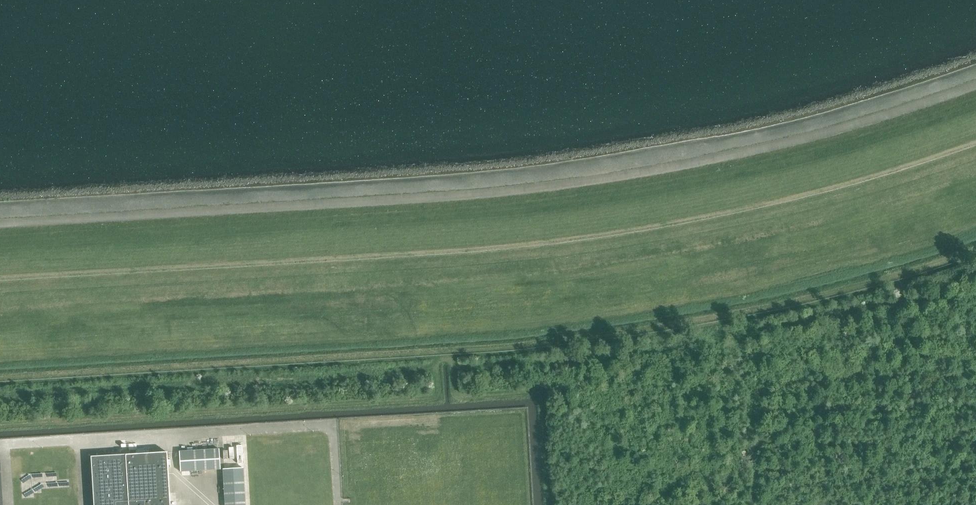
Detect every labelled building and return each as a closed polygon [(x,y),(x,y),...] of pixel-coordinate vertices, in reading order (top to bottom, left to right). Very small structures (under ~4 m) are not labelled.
[(180,451),(181,471),(220,469),(219,449),(180,451)] [(167,452),(91,456),(94,504),(170,504),(167,452)] [(223,469),(225,504),(245,504),(243,468),(223,469)]
